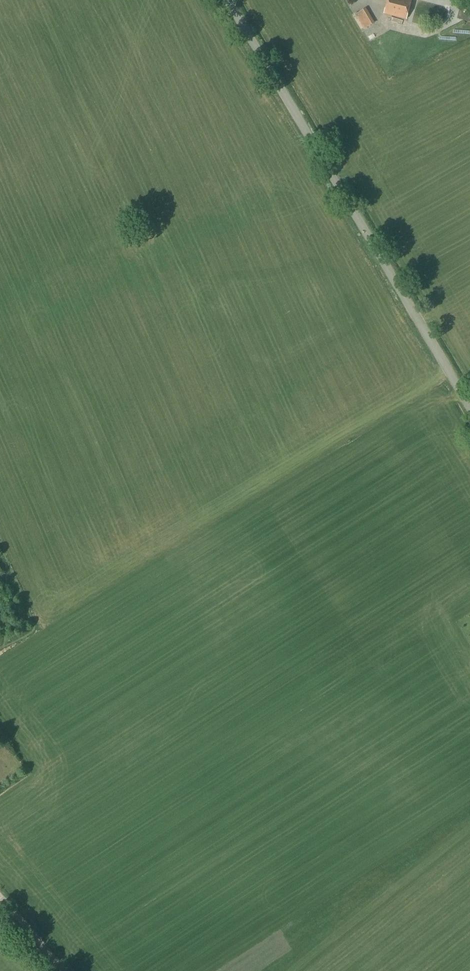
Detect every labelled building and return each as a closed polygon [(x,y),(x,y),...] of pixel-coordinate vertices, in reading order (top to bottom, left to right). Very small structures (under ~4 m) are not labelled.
[(411,0),(387,0),(384,14),(406,19),(411,0)] [(461,4),(457,18),(469,22),(469,7),(461,4)] [(357,12),(366,26),(375,20),(366,6),(357,12)]
